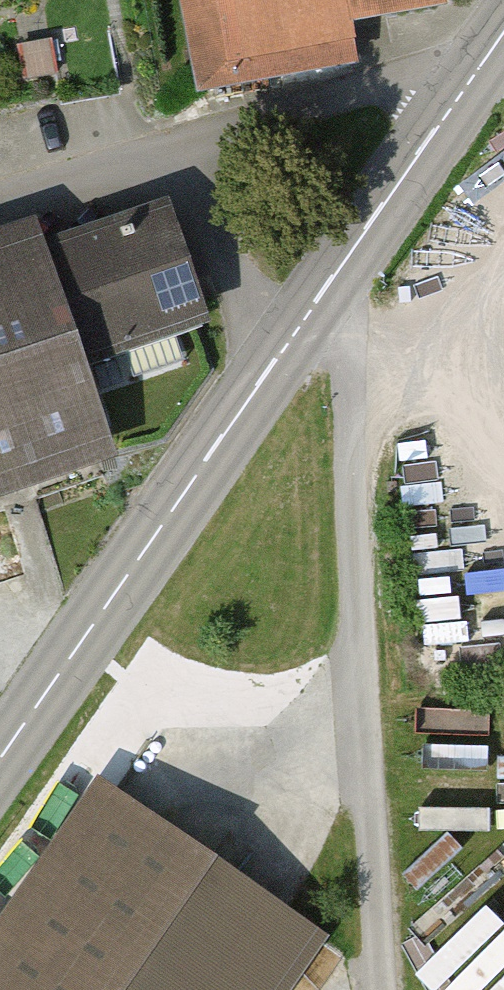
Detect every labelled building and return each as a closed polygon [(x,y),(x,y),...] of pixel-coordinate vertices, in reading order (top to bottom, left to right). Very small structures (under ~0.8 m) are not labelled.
[(220,76),(443,38),(436,0),(207,0),(220,76)] [(171,219),(49,260),(94,393),(217,352),(171,219)] [(39,240),(0,253),(0,529),(122,488),(39,240)] [(99,760),(0,907),(0,989),(282,989),(332,916),(99,760)]
